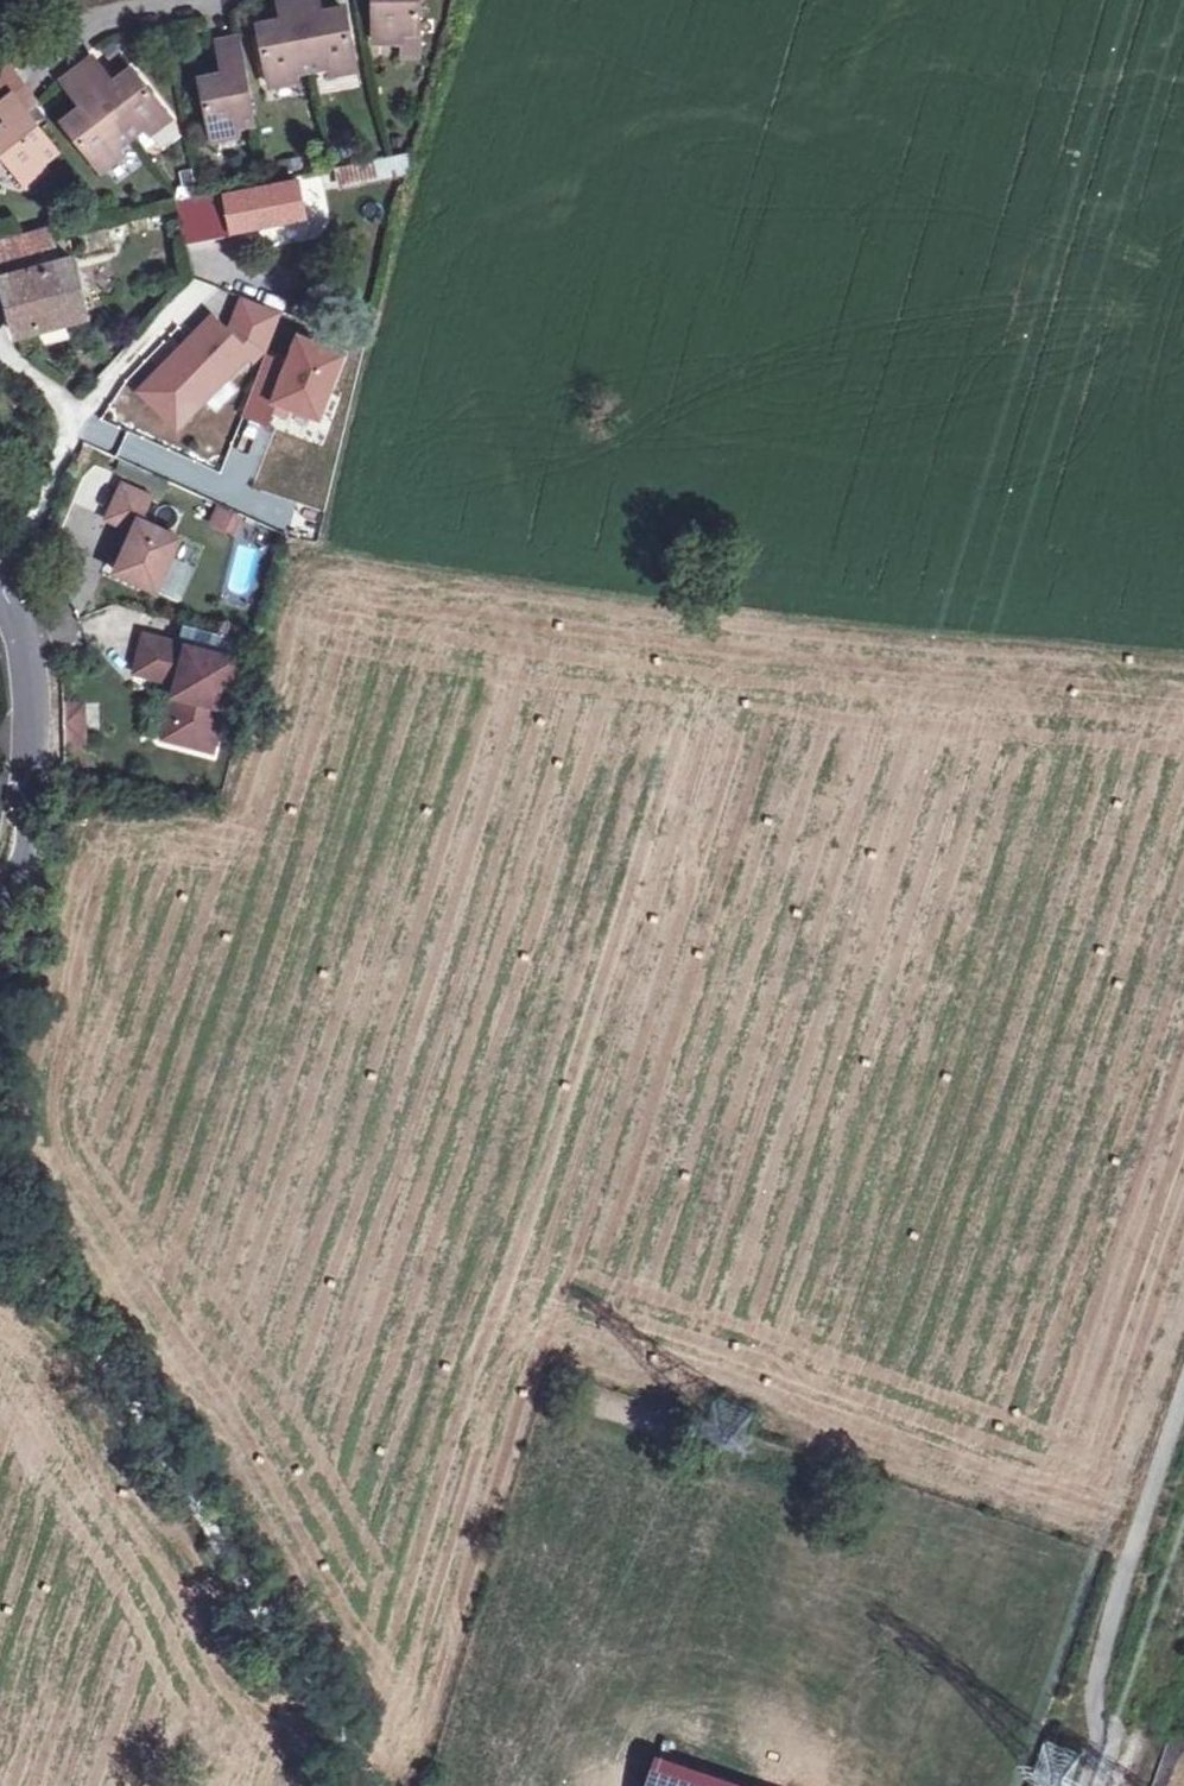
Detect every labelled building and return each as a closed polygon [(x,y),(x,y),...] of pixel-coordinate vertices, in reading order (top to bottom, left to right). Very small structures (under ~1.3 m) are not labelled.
[(325,66),(343,63),(346,72),(368,69),(357,3),(333,8),(332,0),(298,0),(300,15),(275,20),(284,84),(311,79),(309,69),(325,66)] [(394,42),(417,41),(419,33),(435,33),(434,0),(393,0),(394,42)] [(215,114),(220,141),(237,137),(246,136),(244,127),(267,123),(252,38),(226,42),(232,72),(209,78),(215,114)] [(106,59),(92,70),(77,82),(92,108),(73,123),(106,171),(129,156),(125,150),(140,138),(154,127),(159,136),(179,120),(143,73),(125,85),(106,59)] [(4,138),(40,188),(63,173),(57,162),(68,155),(39,113),(52,104),(38,86),(12,105),(24,123),(4,138)] [(178,199),(195,198),(193,172),(176,173),(178,199)] [(316,182),(245,196),(249,230),(322,215),(316,182)] [(202,240),(249,230),(245,196),(194,206),(202,240)] [(36,350),(107,333),(92,261),(76,266),(67,231),(13,243),(36,350)] [(221,323),(208,311),(132,393),(179,436),(283,325),(249,293),(221,323)] [(240,417),(268,428),(275,408),(319,425),(346,354),(292,334),(282,362),(264,355),(240,417)] [(160,529),(155,538),(147,555),(140,568),(177,586),(201,536),(165,519),(176,497),(149,483),(133,515),(160,529)] [(236,537),(244,516),(215,504),(207,526),(236,537)] [(148,535),(140,551),(147,555),(155,538),(148,535)] [(193,686),(191,695),(200,697),(186,741),(229,754),(254,663),(164,637),(151,674),(193,686)] [(200,697),(191,695),(178,739),(186,741),(200,697)] [(98,705),(75,706),(78,744),(101,743),(98,705)]
